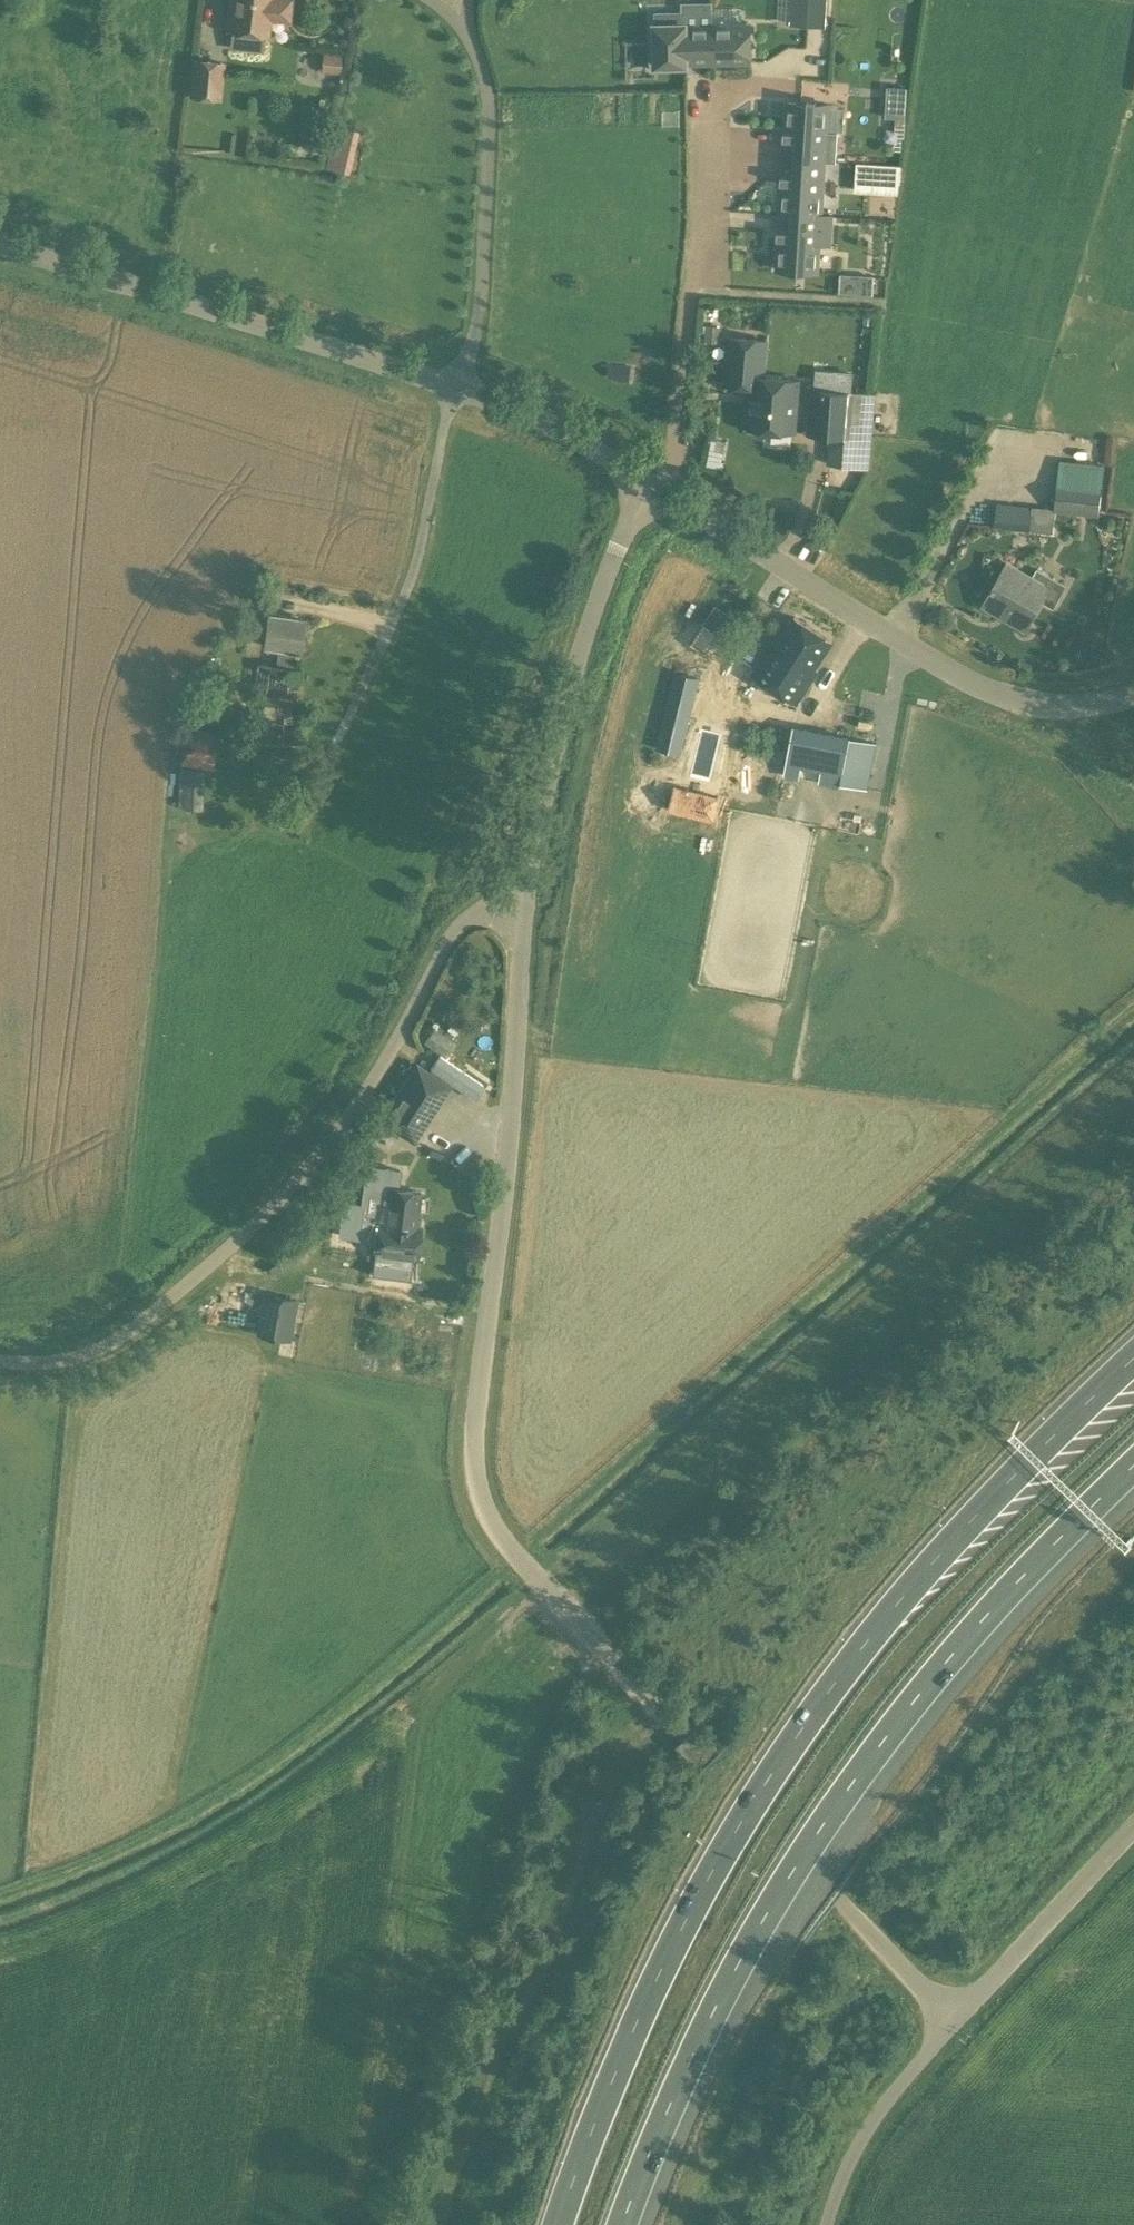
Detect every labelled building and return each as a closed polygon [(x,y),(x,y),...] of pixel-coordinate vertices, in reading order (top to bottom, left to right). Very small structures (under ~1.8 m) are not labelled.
[(227,30),(264,34),(268,0),(229,0),(227,30)] [(825,0),(792,0),(790,24),(823,27),(825,0)] [(684,12),(655,13),(656,24),(654,24),(655,66),(686,65),(686,63),(713,62),(713,25),(684,26),(684,12)] [(713,25),(713,62),(750,62),(749,25),(745,25),(713,25)] [(191,58),(188,96),(221,99),(224,61),(191,58)] [(889,87),(887,118),(896,118),(906,119),(908,88),(889,87)] [(794,146),(794,160),(826,162),(836,162),(837,132),(828,132),(829,102),(785,99),(782,146),(794,146)] [(328,154),(352,160),(360,130),(336,124),(328,154)] [(823,214),(826,162),(794,160),(793,169),(780,168),(778,211),(823,214)] [(898,168),(857,166),(856,195),(896,197),(898,168)] [(833,214),(823,214),(778,211),(778,215),(790,216),(790,224),(777,223),(774,271),(819,274),(821,245),(831,246),(833,214)] [(873,279),(839,277),(838,294),(872,296),(873,279)] [(792,432),(796,380),(761,378),(763,341),(727,338),(723,384),(750,386),(747,429),(792,432)] [(876,394),(815,386),(809,433),(837,435),(835,465),(827,464),(826,484),(845,486),(848,467),(870,469),(876,394)] [(1054,510),(1098,515),(1101,486),(1057,481),(1054,510)] [(994,528),(1029,531),(1032,505),(996,501),(994,528)] [(1025,629),(1041,601),(1053,608),(1067,585),(1050,575),(1045,584),(1007,562),(984,603),(1004,615),(1003,616),(1025,629)] [(241,602),(235,642),(256,645),(254,658),(281,663),(290,610),(241,602)] [(290,610),(281,663),(314,668),(322,615),(290,610)] [(794,617),(777,644),(774,642),(752,675),(796,703),(817,671),(814,669),(832,642),(794,617)] [(690,644),(741,677),(754,657),(703,624),(690,644)] [(675,671),(656,748),(681,754),(700,677),(675,671)] [(792,724),(783,774),(819,780),(821,771),(837,774),(836,783),(868,788),(876,739),(847,734),(847,733),(792,724)] [(213,769),(220,733),(186,726),(179,762),(213,769)] [(178,807),(204,807),(205,767),(179,766),(178,807)] [(712,826),(720,794),(675,784),(667,816),(712,826)] [(451,1052),(456,1034),(432,1027),(427,1045),(451,1052)] [(415,1066),(382,1124),(417,1144),(450,1086),(415,1066)] [(335,1231),(376,1237),(378,1222),(382,1223),(386,1188),(395,1190),(397,1178),(399,1164),(363,1159),(358,1198),(340,1196),(335,1231)] [(382,1223),(378,1222),(376,1237),(374,1253),(408,1257),(415,1258),(419,1229),(416,1228),(421,1186),(410,1185),(411,1179),(397,1178),(395,1190),(386,1188),(382,1223)] [(408,1257),(374,1253),(372,1269),(406,1272),(408,1257)] [(287,1339),(294,1300),(265,1295),(258,1333),(287,1339)]
